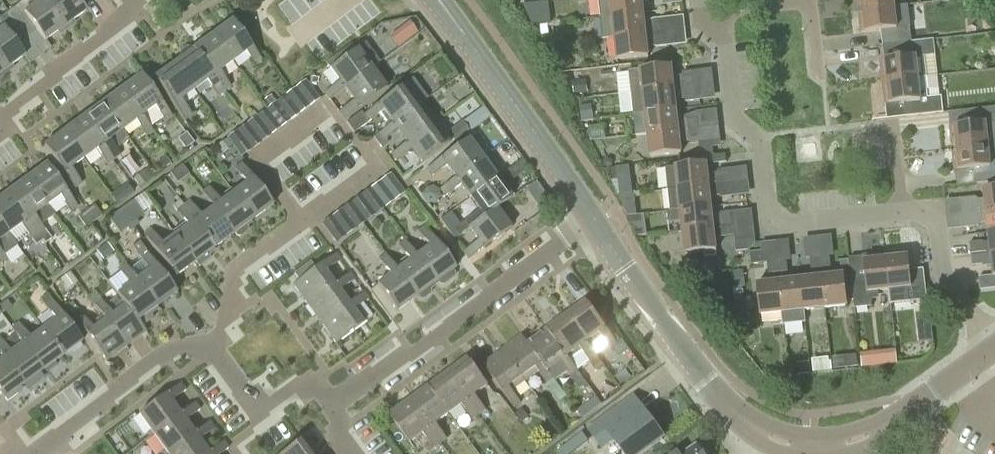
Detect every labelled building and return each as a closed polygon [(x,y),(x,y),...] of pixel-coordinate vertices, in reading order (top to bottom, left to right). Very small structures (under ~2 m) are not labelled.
[(7,13),(26,38),(37,30),(45,42),(66,27),(46,0),(41,0),(33,6),(28,0),(25,0),(7,13)] [(66,27),(87,12),(78,0),(46,0),(66,27)] [(555,19),(551,0),(545,0),(530,3),(533,23),(555,19)] [(600,18),(643,13),(642,2),(654,0),(656,0),(598,0),(600,18)] [(863,10),(894,7),(893,0),(857,0),(857,2),(862,2),(863,10)] [(894,7),(863,10),(865,22),(859,22),(861,35),(884,32),(885,42),(911,39),(911,42),(932,39),(930,25),(910,28),(910,27),(896,28),(894,7)] [(5,72),(25,57),(17,45),(26,38),(7,13),(0,18),(0,66),(5,72)] [(616,37),(616,38),(666,33),(665,23),(644,25),(643,13),(600,18),(602,39),(616,37)] [(413,20),(392,36),(400,46),(421,30),(413,20)] [(233,21),(213,35),(232,62),(245,52),(256,67),(263,62),(233,21)] [(666,33),(616,38),(618,61),(648,58),(646,45),(657,44),(667,43),(666,33)] [(213,35),(193,50),(223,91),(230,86),(219,71),(232,62),(213,35)] [(886,74),(886,82),(917,78),(927,77),(925,57),(936,56),(934,40),(883,45),(884,61),(880,62),(881,74),(886,74)] [(329,99),(344,89),(374,67),(379,63),(365,44),(360,47),(329,69),(339,82),(324,92),(329,99)] [(182,58),(174,64),(193,91),(206,81),(217,96),(223,91),(193,50),(192,51),(190,48),(186,48),(181,51),(180,55),(182,58)] [(193,91),(174,64),(154,79),(184,120),(192,114),(181,100),(193,91)] [(374,67),(344,89),(353,101),(339,112),(344,119),(386,89),(374,73),(377,70),(374,67)] [(629,72),(631,93),(694,86),(692,77),(673,79),(672,68),(629,72)] [(142,75),(123,89),(142,116),(154,107),(165,122),(173,116),(142,75)] [(917,78),(886,82),(888,92),(883,93),(885,106),(904,104),(906,118),(943,113),(942,97),(928,99),(927,92),(918,93),(917,78)] [(382,127),(384,130),(392,124),(419,104),(427,99),(413,79),(405,85),(364,116),(362,113),(347,124),(354,134),(380,115),(386,123),(382,127)] [(306,80),(296,88),(310,107),(320,100),(306,80)] [(634,114),(645,113),(676,110),(675,99),(685,98),(695,96),(694,86),(631,93),(634,114)] [(296,88),(286,95),(300,115),(310,107),(296,88)] [(123,89),(103,104),(123,131),(135,122),(146,136),(153,131),(142,116),(123,89)] [(286,95),(276,102),(291,122),(300,115),(286,95)] [(276,102),(266,110),(280,129),(291,122),(276,102)] [(103,104),(84,118),(114,159),(121,155),(110,140),(123,131),(103,104)] [(397,131),(406,143),(433,124),(436,121),(434,118),(430,121),(419,104),(392,124),(384,130),(374,138),(382,149),(387,144),(386,139),(397,131)] [(957,148),(994,144),(994,108),(948,113),(951,140),(956,140),(957,148)] [(266,110),(257,117),(271,136),(280,129),(266,110)] [(645,113),(648,135),(699,129),(698,119),(678,122),(676,110),(645,113)] [(257,117),(247,124),(261,143),(271,136),(257,117)] [(84,118),(64,133),(84,160),(97,150),(107,164),(114,159),(84,118)] [(449,133),(457,144),(470,134),(462,122),(449,133)] [(247,124),(237,131),(251,151),(261,143),(247,124)] [(433,124),(406,143),(392,153),(397,160),(412,149),(422,163),(451,142),(448,138),(445,140),(433,124)] [(680,141),(690,140),(698,139),(700,157),(714,156),(713,148),(712,138),(700,139),(699,129),(648,135),(650,158),(681,154),(680,141)] [(237,131),(228,138),(242,157),(251,151),(237,131)] [(84,160),(64,133),(44,147),(75,189),(82,183),(71,169),(84,160)] [(186,134),(178,140),(185,150),(194,144),(186,134)] [(242,157),(228,138),(227,139),(217,147),(223,155),(233,147),(241,158),(242,157)] [(446,165),(455,178),(483,159),(468,139),(426,169),(431,176),(446,165)] [(957,148),(958,159),(954,160),(955,172),(974,170),(975,183),(994,181),(994,144),(957,148)] [(460,185),(469,197),(522,160),(515,151),(500,162),(504,167),(493,174),(483,159),(455,178),(440,189),(445,196),(460,185)] [(725,156),(713,157),(714,165),(726,163),(725,156)] [(156,164),(161,171),(170,164),(165,158),(156,164)] [(453,240),(469,229),(469,228),(496,208),(511,198),(499,182),(509,175),(513,180),(528,169),(522,160),(469,197),(479,210),(459,224),(447,216),(440,221),(453,240)] [(246,183),(233,193),(253,219),(273,205),(242,163),(235,168),(246,183)] [(678,188),(678,189),(729,183),(728,175),(707,177),(706,164),(665,168),(667,189),(678,188)] [(48,165),(28,179),(48,206),(60,197),(71,212),(78,207),(48,165)] [(632,165),(621,167),(623,184),(635,182),(632,165)] [(182,166),(170,174),(177,184),(189,175),(182,166)] [(148,168),(137,176),(144,185),(155,177),(148,168)] [(390,174),(381,181),(395,201),(405,194),(390,174)] [(28,179),(9,193),(44,241),(50,237),(35,215),(48,206),(28,179)] [(381,181),(371,189),(385,208),(395,201),(381,181)] [(133,194),(126,183),(111,194),(119,204),(133,194)] [(667,211),(710,207),(709,197),(730,194),(729,183),(678,189),(680,210),(667,211)] [(202,192),(213,207),(233,234),(234,233),(236,236),(240,237),(247,232),(247,228),(245,225),(253,219),(233,193),(230,190),(218,198),(210,187),(202,192)] [(371,189),(362,195),(376,215),(385,208),(371,189)] [(962,214),(994,210),(994,189),(983,191),(984,200),(978,200),(975,198),(960,200),(962,214)] [(0,199),(0,222),(9,234),(21,225),(36,245),(42,241),(43,242),(44,241),(9,193),(0,199)] [(362,195),(352,203),(366,222),(376,215),(362,195)] [(185,223),(173,232),(195,262),(199,267),(211,259),(207,253),(215,247),(183,206),(179,201),(173,206),(185,223)] [(190,201),(183,206),(215,247),(233,234),(213,207),(201,216),(190,201)] [(130,205),(122,211),(135,229),(140,225),(137,222),(144,216),(134,202),(130,205)] [(352,203),(342,210),(356,229),(366,222),(352,203)] [(94,206),(87,211),(95,222),(102,217),(94,206)] [(681,221),(682,232),(733,226),(732,217),(712,219),(710,207),(667,211),(668,222),(681,221)] [(469,228),(469,229),(478,240),(463,251),(468,258),(510,227),(496,208),(469,228)] [(342,210),(332,217),(347,237),(356,229),(342,210)] [(994,231),(994,210),(962,214),(964,229),(979,227),(981,224),(987,224),(988,232),(994,231)] [(95,222),(87,211),(78,218),(86,229),(95,222)] [(135,229),(122,211),(109,220),(119,233),(126,228),(130,233),(135,229)] [(347,237),(332,217),(321,225),(336,245),(347,237)] [(16,245),(8,234),(9,234),(0,222),(0,264),(7,259),(5,256),(18,248),(16,245)] [(733,226),(682,232),(684,255),(705,253),(705,258),(715,257),(714,238),(734,236),(733,226)] [(429,247),(417,256),(436,282),(438,285),(442,286),(454,277),(455,273),(453,270),(456,268),(453,264),(456,261),(457,262),(458,261),(444,242),(439,246),(426,227),(418,232),(429,247)] [(195,262),(173,232),(172,232),(174,236),(162,244),(151,229),(144,235),(175,277),(195,262)] [(971,256),(994,254),(994,231),(988,232),(989,246),(980,247),(980,246),(970,247),(971,256)] [(754,239),(734,241),(735,253),(749,251),(755,245),(754,239)] [(410,261),(397,270),(417,297),(436,282),(417,256),(406,241),(399,246),(410,261)] [(142,261),(130,270),(157,307),(177,293),(140,242),(132,247),(142,261)] [(96,253),(102,261),(113,253),(108,245),(96,253)] [(761,253),(750,254),(750,266),(762,265),(761,253)] [(294,285),(308,304),(339,281),(330,269),(340,261),(335,254),(294,285)] [(886,256),(885,256),(889,292),(908,290),(910,303),(927,301),(923,270),(910,271),(908,254),(895,255),(895,260),(886,261),(886,256)] [(971,256),(972,267),(982,265),(991,264),(993,278),(979,279),(980,290),(994,289),(994,254),(971,256)] [(417,297),(397,270),(387,255),(379,261),(390,275),(378,285),(397,311),(417,297)] [(865,278),(851,279),(855,308),(872,306),(871,300),(879,299),(878,294),(889,292),(885,256),(863,259),(865,278)] [(830,257),(819,258),(824,310),(847,307),(843,276),(833,277),(832,267),(830,257)] [(813,280),(800,281),(804,323),(806,322),(805,312),(824,310),(819,258),(811,259),(812,269),(813,280)] [(776,263),(781,314),(782,314),(783,325),(804,323),(800,281),(788,282),(786,261),(776,263)] [(759,317),(781,314),(776,263),(767,264),(769,284),(756,286),(759,317)] [(123,301),(123,302),(142,327),(153,319),(152,315),(150,312),(157,307),(130,270),(126,264),(119,270),(130,285),(117,294),(123,301)] [(308,304),(322,324),(353,300),(344,288),(354,280),(349,273),(339,281),(308,304)] [(364,293),(353,300),(322,324),(337,344),(368,320),(358,307),(369,299),(364,293)] [(55,320),(43,329),(62,356),(82,342),(48,295),(40,300),(55,320)] [(747,299),(735,300),(738,326),(749,324),(747,310),(748,310),(747,299)] [(95,305),(103,316),(126,347),(146,332),(142,327),(123,302),(110,311),(102,300),(95,305)] [(587,302),(567,316),(586,343),(587,342),(590,346),(602,337),(610,349),(617,344),(587,302)] [(555,325),(547,330),(567,357),(567,356),(570,361),(583,352),(591,363),(598,358),(590,346),(587,342),(586,343),(567,316),(565,313),(553,322),(555,325)] [(126,347),(103,316),(91,325),(82,314),(76,319),(106,361),(126,347)] [(12,329),(23,344),(43,371),(62,356),(43,329),(30,339),(19,324),(12,329)] [(547,330),(529,344),(548,371),(561,362),(572,377),(579,372),(570,361),(567,356),(567,357),(547,330)] [(523,336),(503,351),(526,383),(540,373),(552,390),(559,386),(548,371),(529,344),(523,336)] [(4,358),(23,385),(43,371),(23,344),(11,353),(0,338),(0,353),(4,358)] [(526,383),(503,351),(483,365),(514,407),(520,403),(513,392),(526,383)] [(878,352),(860,354),(862,368),(880,366),(878,352)] [(4,358),(0,361),(0,394),(4,399),(5,399),(7,401),(16,394),(14,391),(23,385),(4,358)] [(468,358),(449,373),(480,415),(486,410),(475,394),(488,385),(468,358)] [(449,373),(429,387),(449,413),(462,404),(473,419),(480,415),(449,373)] [(151,437),(153,435),(181,414),(172,402),(187,391),(182,384),(139,416),(150,432),(148,433),(151,437)] [(429,387),(410,401),(441,443),(447,439),(436,423),(449,413),(429,387)] [(441,443),(410,401),(390,416),(410,442),(423,432),(435,448),(441,443)] [(167,453),(195,433),(186,421),(201,410),(195,403),(181,414),(153,435),(164,450),(162,452),(163,453),(167,453)] [(598,443),(609,434),(624,453),(642,453),(662,439),(642,412),(624,426),(614,412),(589,430),(598,443)] [(209,453),(200,441),(214,430),(209,422),(195,433),(167,453),(208,453),(209,453)] [(304,438),(282,453),(316,453),(304,438)] [(208,453),(222,453),(228,449),(223,443),(209,453),(208,453)]
